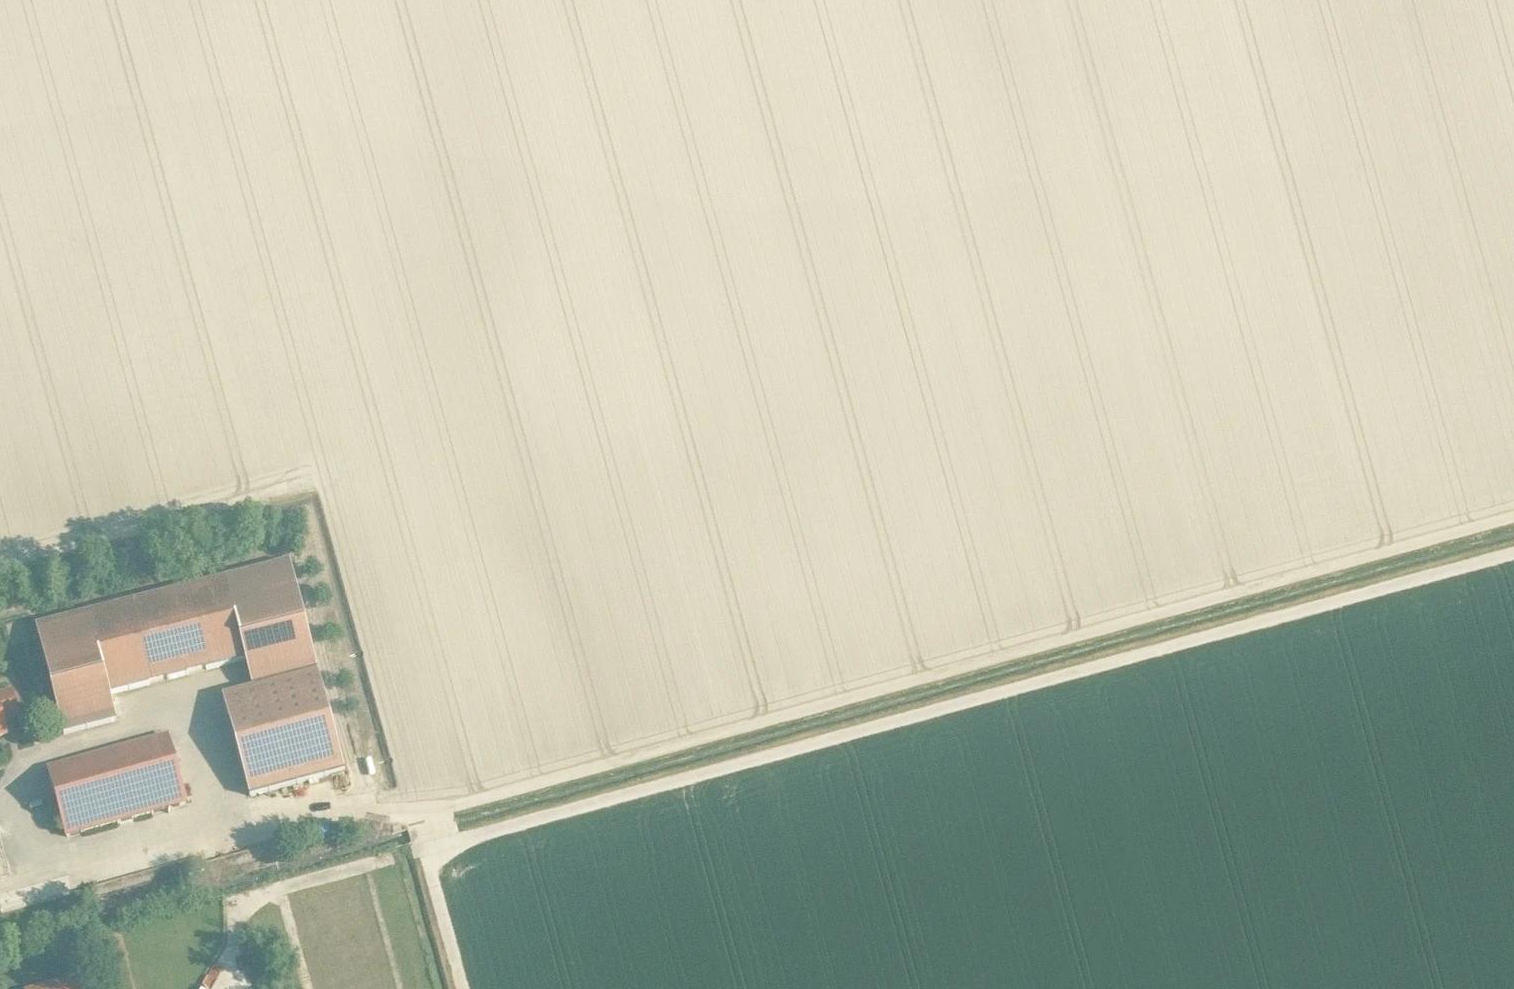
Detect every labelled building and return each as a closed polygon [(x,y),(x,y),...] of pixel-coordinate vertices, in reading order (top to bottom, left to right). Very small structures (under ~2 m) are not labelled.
[(287,566),(223,582),(242,659),(250,689),(314,672),(314,670),(287,566)] [(106,695),(242,659),(223,582),(36,630),(63,734),(86,728),(98,725),(113,721),(112,718),(106,695)] [(319,691),(314,672),(250,689),(220,697),(246,797),(319,777),(341,771),(319,691)] [(15,716),(8,690),(0,693),(0,720),(15,716)] [(63,837),(183,804),(165,736),(44,769),(63,837)] [(70,980),(37,988),(72,988),(70,980)]
